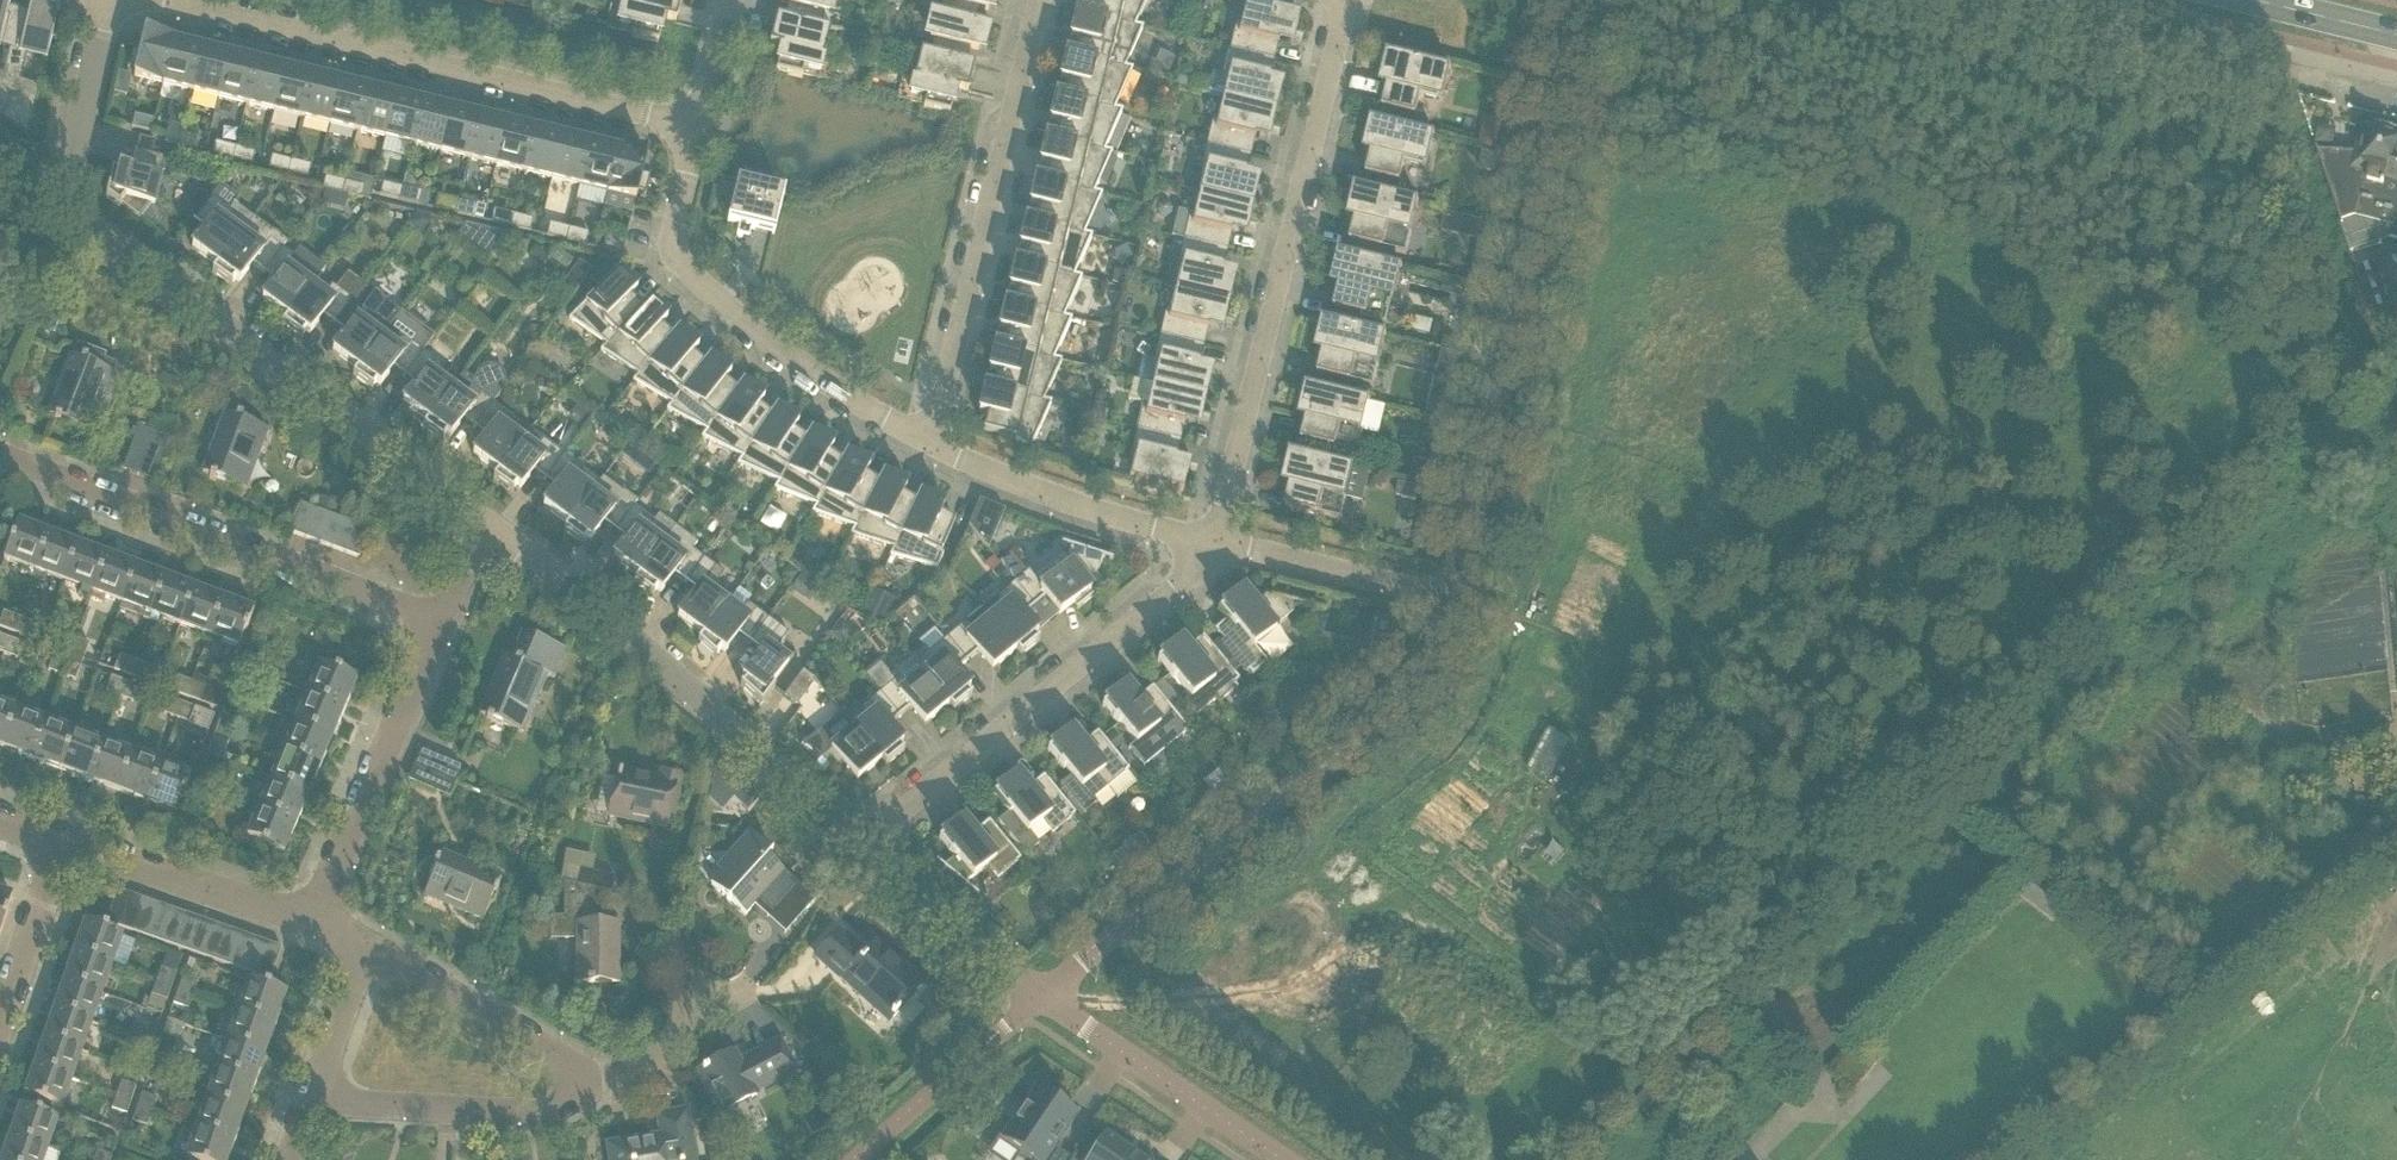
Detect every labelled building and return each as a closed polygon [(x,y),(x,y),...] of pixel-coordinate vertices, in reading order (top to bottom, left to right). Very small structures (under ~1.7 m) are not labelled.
[(1,83),(18,14),(17,13),(17,15),(7,13),(9,8),(10,8),(11,6),(9,6),(11,0),(0,0),(0,86),(1,83)] [(619,22),(635,25),(632,35),(659,41),(664,18),(676,21),(681,0),(624,0),(619,22)] [(785,17),(784,18),(821,27),(821,26),(824,12),(828,13),(834,0),(780,0),(780,2),(788,3),(785,17)] [(940,13),(975,22),(976,21),(979,7),(987,9),(989,1),(995,2),(996,0),(943,0),(940,13)] [(1085,13),(1085,14),(1135,26),(1147,0),(1089,0),(1085,13)] [(1194,7),(1207,10),(1209,0),(1196,0),(1194,7)] [(1236,23),(1230,49),(1274,59),(1278,42),(1277,42),(1279,35),(1302,41),(1302,39),(1294,37),(1300,15),(1241,1),(1241,2),(1245,3),(1240,24),(1236,23)] [(0,86),(0,119),(27,139),(41,85),(39,85),(39,86),(20,80),(27,53),(46,58),(45,60),(47,60),(57,19),(62,21),(63,19),(57,18),(59,11),(31,4),(29,11),(28,18),(18,16),(19,14),(18,14),(1,83),(0,86)] [(934,39),(930,53),(930,54),(967,62),(970,48),(978,50),(980,41),(986,42),(990,26),(992,27),(992,25),(976,21),(975,22),(940,13),(930,10),(930,12),(932,12),(930,38),(934,39)] [(1079,40),(1075,55),(1125,68),(1142,28),(1135,26),(1085,14),(1085,13),(1075,10),(1074,12),(1076,12),(1070,38),(1079,40)] [(784,18),(785,17),(776,15),(770,44),(782,47),(776,70),(802,76),(803,72),(805,67),(820,71),(830,29),(821,26),(821,27),(784,18)] [(162,86),(174,38),(173,38),(173,39),(145,33),(140,52),(133,50),(134,48),(133,47),(127,69),(129,69),(129,67),(136,69),(134,77),(162,84),(162,86)] [(163,84),(190,91),(201,46),(174,40),(175,38),(174,38),(162,86),(163,86),(163,84)] [(190,91),(218,98),(229,53),(201,46),(190,91)] [(1228,76),(1222,97),(1276,110),(1282,87),(1267,84),(1269,77),(1270,78),(1274,59),(1230,49),(1223,74),(1228,76)] [(930,54),(930,53),(921,50),(911,93),(926,96),(925,102),(924,106),(950,112),(956,89),(968,92),(975,64),(967,62),(930,54)] [(1069,81),(1065,96),(1065,97),(1114,109),(1132,69),(1125,68),(1075,55),(1065,52),(1064,54),(1066,54),(1060,79),(1069,81)] [(218,98),(246,105),(257,60),(229,53),(218,98)] [(1388,84),(1382,108),(1416,116),(1416,115),(1417,114),(1421,96),(1441,101),(1449,70),(1451,71),(1452,69),(1387,54),(1387,55),(1390,56),(1385,75),(1395,78),(1393,85),(1388,84)] [(246,105),(274,111),(285,67),(257,60),(246,105)] [(274,111),(301,118),(312,74),(285,67),(274,111)] [(301,118),(329,125),(340,80),(312,74),(301,118)] [(329,125),(357,132),(368,87),(340,80),(329,125)] [(357,132),(385,138),(396,94),(368,87),(357,132)] [(385,138),(412,145),(424,101),(396,94),(385,138)] [(1059,123),(1055,138),(1055,139),(1104,151),(1121,111),(1114,109),(1065,97),(1065,96),(1054,94),(1054,95),(1056,96),(1050,121),(1059,123)] [(1213,118),(1206,144),(1251,155),(1255,137),(1254,137),(1256,130),(1278,135),(1279,134),(1271,132),(1276,110),(1222,97),(1217,119),(1213,118)] [(412,145),(440,152),(451,107),(424,101),(412,145)] [(440,152),(468,159),(479,114),(451,107),(440,152)] [(468,159),(496,166),(507,121),(479,114),(468,159)] [(132,127),(151,132),(154,120),(135,115),(132,127)] [(1372,150),(1366,175),(1400,183),(1400,181),(1401,179),(1405,162),(1425,167),(1433,136),(1435,137),(1436,136),(1371,120),(1371,121),(1373,122),(1369,142),(1378,144),(1377,152),(1372,150)] [(496,166),(524,172),(535,128),(507,121),(496,166)] [(177,144),(180,133),(182,127),(169,124),(165,141),(177,144)] [(1483,128),(1479,145),(1496,149),(1501,132),(1501,130),(1501,129),(1484,125),(1483,126),(1483,128)] [(2316,153),(2324,175),(2339,216),(2343,225),(2343,226),(2352,250),(2371,244),(2389,239),(2392,238),(2396,239),(2396,135),(2364,127),(2358,154),(2343,153),(2343,148),(2334,148),(2333,153),(2316,153)] [(524,172),(551,179),(562,134),(535,128),(524,172)] [(180,133),(177,144),(195,148),(197,138),(180,133)] [(551,179),(579,186),(590,141),(562,134),(551,179)] [(1048,165),(1045,180),(1044,180),(1093,192),(1111,152),(1104,151),(1055,139),(1055,138),(1044,135),(1044,137),(1046,137),(1040,163),(1048,165)] [(140,137),(137,151),(152,155),(155,140),(140,137)] [(606,194),(607,194),(618,147),(618,146),(617,148),(590,141),(579,186),(606,193),(606,194)] [(216,143),(214,154),(233,159),(235,147),(216,143)] [(1204,171),(1199,193),(1253,206),(1259,183),(1244,179),(1245,172),(1247,172),(1251,155),(1206,144),(1200,170),(1204,171)] [(235,147),(233,159),(250,164),(253,152),(235,147)] [(618,147),(607,194),(608,193),(636,199),(638,191),(644,193),(644,195),(645,195),(651,174),(649,173),(649,175),(642,174),(647,155),(619,148),(619,147),(618,147)] [(152,155),(137,151),(135,151),(130,171),(121,168),(119,173),(114,172),(114,170),(113,170),(106,197),(120,207),(122,205),(139,217),(148,204),(154,205),(161,178),(160,178),(165,158),(152,155)] [(1482,151),(1480,162),(1483,168),(1495,170),(1498,155),(1482,151)] [(272,156),(269,168),(288,173),(291,161),(272,156)] [(291,161),(288,173),(306,177),(308,165),(291,161)] [(323,189),(341,193),(345,181),(326,176),(323,189)] [(1038,206),(1035,221),(1034,222),(1083,234),(1101,194),(1093,192),(1044,180),(1045,180),(1034,177),(1034,179),(1036,179),(1030,204),(1038,206)] [(345,181),(342,193),(360,198),(363,185),(345,181)] [(383,183),(380,195),(399,200),(402,188),(383,183)] [(719,184),(716,197),(733,201),(735,193),(736,188),(719,184)] [(733,201),(727,224),(739,226),(736,236),(749,239),(751,230),(774,235),(780,210),(784,195),(737,184),(736,188),(735,193),(733,201)] [(306,185),(302,191),(316,201),(323,191),(316,188),(306,185)] [(1412,234),(1409,234),(1417,203),(1419,204),(1420,202),(1355,186),(1355,188),(1357,189),(1353,208),(1362,211),(1361,218),(1356,217),(1350,241),(1407,255),(1412,234)] [(402,188),(399,200),(417,204),(420,192),(402,188)] [(326,192),(323,203),(332,205),(335,194),(326,192)] [(1177,211),(1170,237),(1183,240),(1183,239),(1228,250),(1232,232),(1231,232),(1232,225),(1255,231),(1255,229),(1247,227),(1253,206),(1199,193),(1194,215),(1177,211)] [(212,272),(213,272),(253,217),(234,203),(229,209),(212,196),(194,220),(194,219),(193,220),(205,230),(192,248),(217,266),(212,272)] [(439,197),(436,209),(455,213),(458,202),(439,197)] [(458,202),(455,213),(472,218),(475,206),(458,202)] [(1158,206),(1157,211),(1160,215),(1165,217),(1170,214),(1171,208),(1168,204),(1163,203),(1158,206)] [(494,210),(491,222),(510,227),(513,215),(494,210)] [(418,212),(408,224),(410,226),(413,228),(420,234),(429,222),(418,213),(418,212)] [(513,215),(510,227),(528,231),(531,220),(513,215)] [(282,248),(287,241),(254,217),(253,217),(213,272),(232,286),(233,285),(232,284),(235,279),(239,282),(252,264),(264,273),(282,248)] [(1465,217),(1461,235),(1478,239),(1482,221),(1465,217)] [(1024,264),(1073,276),(1090,236),(1083,234),(1034,222),(1035,221),(1024,219),(1024,220),(1026,221),(1019,246),(1028,248),(1024,263),(1024,264)] [(550,224),(547,236),(566,240),(569,229),(550,224)] [(569,229),(566,240),(583,245),(586,233),(569,229)] [(603,250),(622,254),(625,242),(606,237),(603,250)] [(1181,266),(1176,288),(1230,301),(1235,278),(1220,274),(1222,267),(1223,268),(1228,250),(1183,239),(1183,240),(1177,265),(1181,266)] [(299,249),(294,256),(282,248),(264,273),(275,281),(262,299),(287,317),(283,323),(283,324),(312,284),(325,267),(299,249)] [(558,250),(552,259),(566,269),(573,260),(558,250)] [(1392,302),(1400,269),(1403,270),(1403,268),(1339,253),(1339,254),(1341,255),(1336,275),(1346,277),(1344,284),(1340,283),(1334,307),(1362,314),(1361,319),(1389,326),(1395,303),(1392,302)] [(1018,290),(1014,305),(1063,317),(1080,277),(1073,276),(1024,264),(1024,263),(1014,260),(1013,262),(1015,262),(1009,288),(1018,290)] [(570,274),(569,276),(580,284),(590,270),(579,262),(572,271),(570,274)] [(602,266),(591,281),(600,289),(612,276),(602,266)] [(600,350),(602,351),(649,299),(641,307),(630,297),(637,291),(618,272),(620,270),(619,269),(612,276),(600,289),(570,319),(606,344),(600,350)] [(287,318),(283,324),(302,338),(303,336),(302,336),(305,331),(309,334),(323,316),(334,324),(364,284),(348,272),(337,288),(332,284),(325,294),(312,284),(287,318)] [(1113,276),(1111,283),(1124,286),(1127,273),(1120,272),(1113,276)] [(332,351),(357,369),(401,311),(364,284),(334,324),(346,333),(332,351)] [(1166,308),(1160,335),(1204,345),(1209,328),(1207,327),(1209,320),(1232,326),(1232,325),(1224,323),(1230,301),(1176,288),(1171,310),(1166,308)] [(632,380),(634,381),(680,328),(679,327),(672,336),(661,326),(667,320),(648,302),(650,300),(649,299),(602,351),(638,374),(632,380)] [(1008,331),(1004,346),(1004,347),(1053,359),(1071,319),(1063,317),(1014,305),(1004,302),(1003,304),(1005,304),(999,329),(1008,331)] [(401,311),(353,375),(372,389),(373,388),(372,387),(376,383),(380,386),(393,368),(404,376),(423,351),(434,336),(401,311)] [(1120,315),(1118,323),(1129,326),(1131,318),(1123,316),(1122,315),(1120,315)] [(1318,374),(1374,387),(1379,367),(1376,367),(1384,336),(1387,336),(1387,335),(1323,319),(1322,321),(1325,321),(1320,341),(1330,343),(1328,351),(1323,350),(1318,374)] [(680,328),(634,381),(673,404),(711,355),(704,364),(692,354),(698,347),(691,341),(679,330),(680,328)] [(1158,362),(1153,383),(1206,396),(1212,373),(1197,370),(1199,363),(1200,363),(1204,345),(1160,335),(1153,360),(1158,362)] [(1445,337),(1442,347),(1451,349),(1452,350),(1455,351),(1456,348),(1456,347),(1458,341),(1447,337),(1446,337),(1445,337)] [(56,392),(48,414),(56,417),(55,419),(60,421),(61,419),(90,430),(91,428),(85,426),(96,395),(102,397),(112,371),(101,367),(106,354),(76,343),(72,356),(71,358),(70,359),(58,392),(56,392)] [(998,373),(994,388),(994,389),(1044,401),(1061,361),(1053,359),(1004,347),(1004,346),(994,344),(993,345),(995,346),(989,371),(998,373)] [(1094,346),(1089,366),(1102,368),(1106,349),(1094,346)] [(1442,350),(1439,363),(1454,367),(1457,354),(1442,350)] [(423,427),(424,427),(453,388),(436,376),(443,366),(423,351),(404,376),(416,385),(403,403),(427,421),(423,427)] [(673,404),(668,410),(701,427),(704,429),(707,431),(737,390),(725,381),(727,379),(730,375),(731,374),(729,372),(723,368),(710,358),(712,356),(711,355),(673,404)] [(428,421),(424,427),(443,441),(444,440),(442,439),(446,434),(450,437),(463,419),(475,428),(493,403),(503,389),(504,387),(505,385),(506,383),(506,379),(505,374),(501,370),(497,367),(492,365),(486,366),(482,368),(478,371),(472,379),(464,373),(453,388),(428,421)] [(736,462),(739,464),(771,415),(770,415),(759,407),(764,399),(743,384),(745,382),(744,381),(703,437),(741,456),(736,462)] [(1143,404),(1137,430),(1181,440),(1185,423),(1184,423),(1185,416),(1208,421),(1209,420),(1201,418),(1206,396),(1153,383),(1147,405),(1143,404)] [(994,389),(994,388),(983,385),(983,387),(985,387),(979,412),(987,415),(983,431),(1015,439),(1015,442),(1031,449),(1051,402),(1044,401),(994,389)] [(1301,440),(1355,453),(1368,402),(1370,403),(1371,401),(1306,386),(1306,387),(1309,388),(1304,407),(1314,410),(1312,417),(1307,416),(1301,440)] [(10,391),(0,388),(0,417),(10,391)] [(1430,400),(1427,413),(1443,416),(1446,403),(1430,400)] [(493,478),(494,479),(523,439),(507,428),(514,418),(493,403),(475,428),(486,436),(473,454),(498,472),(493,478)] [(1098,404),(1094,419),(1104,422),(1108,406),(1098,404)] [(773,487),(775,488),(778,482),(779,483),(806,439),(805,438),(793,431),(798,423),(777,409),(778,407),(777,406),(770,415),(771,415),(739,464),(777,481),(773,487)] [(216,478),(246,489),(246,487),(240,485),(251,453),(258,456),(267,429),(241,420),(242,417),(237,415),(236,417),(224,413),(224,415),(226,416),(214,451),(211,450),(202,473),(210,476),(209,478),(215,480),(216,478)] [(629,423),(621,434),(638,446),(645,435),(629,423)] [(123,469),(137,474),(149,443),(164,449),(168,437),(138,426),(123,469)] [(810,511),(812,512),(816,506),(842,461),(841,461),(829,454),(833,446),(812,432),(813,430),(812,429),(805,438),(806,439),(779,483),(778,482),(775,488),(814,504),(810,511)] [(1181,440),(1137,430),(1130,455),(1135,456),(1130,477),(1125,476),(1125,478),(1183,492),(1188,470),(1196,471),(1196,470),(1174,464),(1176,457),(1177,458),(1181,440)] [(533,471),(545,479),(564,454),(543,439),(536,449),(523,439),(494,479),(513,493),(514,491),(513,491),(516,486),(520,489),(533,471)] [(149,443),(137,474),(153,480),(164,449),(149,443)] [(854,527),(854,528),(855,528),(878,482),(865,475),(869,467),(861,463),(847,454),(848,452),(847,451),(841,461),(842,461),(816,506),(812,512),(854,527)] [(1285,507),(1342,520),(1347,500),(1344,499),(1352,469),(1354,469),(1355,468),(1290,452),(1290,454),(1292,454),(1288,474),(1297,476),(1296,484),(1291,483),(1285,507)] [(556,488),(543,506),(568,524),(568,525),(593,491),(600,482),(564,454),(545,479),(556,488)] [(1416,460),(1411,480),(1425,484),(1430,464),(1416,460)] [(889,554),(890,554),(893,548),(894,549),(916,502),(915,502),(902,495),(904,492),(906,487),(883,475),(885,473),(883,472),(878,482),(855,528),(854,528),(851,534),(892,547),(889,554)] [(568,525),(564,530),(583,544),(584,543),(583,542),(586,538),(590,541),(604,523),(615,531),(634,506),(637,502),(624,492),(623,493),(603,478),(600,482),(593,491),(568,525)] [(1386,479),(1383,493),(1401,497),(1404,484),(1386,479)] [(893,548),(890,554),(935,567),(942,554),(939,553),(955,521),(940,514),(944,506),(920,494),(922,492),(920,491),(915,502),(916,502),(894,549),(893,548)] [(321,498),(317,509),(328,513),(332,515),(336,503),(321,498)] [(979,499),(968,525),(968,526),(985,546),(988,549),(1004,510),(1001,509),(979,500),(979,499)] [(290,531),(304,536),(314,508),(301,503),(290,531)] [(627,540),(613,558),(639,576),(664,543),(647,531),(654,521),(634,506),(615,531),(627,540)] [(304,536),(318,542),(328,513),(317,509),(314,508),(304,536)] [(318,542),(332,547),(342,518),(332,515),(328,513),(318,542)] [(332,547),(345,552),(356,523),(342,518),(332,547)] [(20,572),(32,577),(48,532),(37,528),(36,529),(17,522),(4,559),(22,566),(20,572)] [(356,523),(345,552),(359,557),(370,529),(356,523)] [(639,576),(634,582),(653,596),(654,595),(653,594),(657,589),(661,592),(674,574),(685,583),(704,558),(692,549),(696,543),(675,527),(664,543),(639,576)] [(46,576),(63,582),(77,544),(61,538),(61,537),(48,532),(32,577),(44,581),(46,576)] [(1029,570),(1015,582),(1034,606),(1045,597),(1059,614),(1073,603),(1077,607),(1076,608),(1077,609),(1108,584),(1107,583),(1106,584),(1097,574),(1103,557),(1105,557),(1105,556),(1062,542),(1061,543),(1070,546),(1066,559),(1070,564),(1042,587),(1029,570)] [(78,594),(90,599),(107,554),(95,550),(94,551),(77,544),(63,582),(80,589),(78,594)] [(1012,579),(1023,568),(1009,553),(998,563),(1012,579)] [(104,598),(121,604),(136,566),(119,560),(119,559),(107,554),(90,599),(102,603),(104,598)] [(839,578),(860,585),(867,564),(846,557),(839,578)] [(698,642),(727,603),(711,591),(724,573),(704,558),(685,583),(697,591),(677,618),(702,636),(698,642)] [(121,604),(120,610),(149,620),(165,576),(153,571),(152,573),(136,566),(121,604)] [(782,576),(782,577),(791,583),(797,574),(788,568),(784,574),(782,576)] [(162,619),(180,626),(194,588),(177,582),(177,581),(165,576),(149,620),(160,625),(162,619)] [(801,577),(792,590),(803,598),(812,584),(801,577)] [(1015,582),(983,608),(1016,650),(1020,656),(1039,640),(1038,639),(1037,640),(1033,635),(1037,632),(1023,615),(1034,606),(1015,582)] [(194,637),(208,642),(224,598),(208,592),(208,593),(194,588),(180,626),(196,632),(194,637)] [(1229,618),(1215,630),(1239,660),(1251,675),(1265,664),(1253,648),(1276,629),(1275,627),(1293,612),(1296,602),(1266,595),(1255,603),(1244,589),(1226,604),(1221,608),(1227,616),(1229,618)] [(924,590),(914,598),(920,605),(930,596),(924,590)] [(224,598),(208,642),(218,646),(221,640),(238,646),(244,631),(246,632),(253,610),(235,603),(236,602),(224,598)] [(871,598),(863,614),(883,623),(890,606),(871,598)] [(914,598),(907,604),(912,611),(920,605),(914,598)] [(738,634),(749,643),(768,618),(747,603),(740,612),(727,603),(698,642),(716,658),(717,657),(715,656),(720,649),(724,652),(738,634)] [(983,608),(947,637),(967,661),(978,652),(992,669),(1016,650),(983,608)] [(0,621),(0,627),(11,632),(12,630),(15,622),(15,620),(16,620),(16,618),(4,612),(3,613),(3,615),(0,621)] [(12,630),(11,632),(25,637),(29,625),(30,623),(16,618),(16,620),(15,620),(15,622),(12,630)] [(768,618),(749,643),(761,651),(741,678),(745,681),(742,685),(741,684),(740,686),(761,705),(775,687),(771,684),(788,661),(775,651),(788,633),(768,618)] [(843,623),(831,633),(839,643),(839,644),(840,645),(848,639),(848,630),(843,623)] [(486,720),(492,722),(493,720),(521,732),(522,730),(517,728),(529,697),(535,700),(546,673),(554,677),(567,650),(522,631),(521,633),(523,634),(514,657),(516,658),(515,660),(504,656),(504,657),(506,658),(492,693),(489,692),(480,714),(487,718),(486,720)] [(60,638),(55,650),(69,656),(74,641),(74,640),(75,639),(61,634),(61,635),(60,638)] [(3,654),(6,645),(7,643),(8,641),(8,640),(9,639),(0,635),(0,652),(3,654)] [(1157,660),(1159,662),(1166,670),(1173,679),(1175,677),(1190,696),(1185,699),(1197,714),(1217,698),(1220,702),(1234,691),(1230,687),(1239,680),(1234,674),(1203,636),(1189,648),(1182,640),(1157,660)] [(922,647),(910,657),(949,705),(948,705),(953,711),(972,696),(971,694),(970,695),(966,691),(970,688),(956,670),(967,661),(947,637),(928,653),(922,647)] [(6,645),(3,654),(12,657),(17,659),(22,644),(9,639),(8,640),(8,641),(7,643),(6,645)] [(74,641),(69,656),(70,657),(72,657),(81,661),(82,660),(82,659),(83,658),(87,648),(87,647),(88,645),(75,639),(74,640),(74,641)] [(53,656),(48,669),(62,675),(66,663),(67,661),(69,656),(55,650),(53,656)] [(245,652),(241,663),(256,670),(260,658),(245,652)] [(119,655),(114,669),(127,675),(133,660),(119,655)] [(66,663),(62,675),(64,676),(72,679),(74,680),(79,667),(81,662),(81,661),(72,657),(70,657),(69,656),(67,661),(66,663)] [(899,676),(880,692),(899,716),(911,707),(925,725),(948,705),(949,705),(910,657),(894,670),(899,676)] [(133,660),(127,675),(141,680),(146,665),(133,660)] [(256,670),(241,663),(234,681),(249,686),(256,670)] [(305,679),(301,689),(346,708),(350,697),(349,696),(357,678),(335,669),(335,670),(319,664),(312,681),(305,679)] [(786,696),(797,704),(815,679),(803,670),(784,696),(785,697),(786,696)] [(111,677),(105,692),(119,697),(125,682),(111,677)] [(177,677),(172,691),(185,696),(191,682),(177,677)] [(1162,679),(1153,687),(1168,705),(1177,698),(1162,679)] [(125,682),(119,697),(133,702),(138,687),(125,682)] [(191,682),(185,696),(199,701),(204,687),(191,682)] [(1106,702),(1102,705),(1103,707),(1110,715),(1118,724),(1120,723),(1137,743),(1130,749),(1144,766),(1183,734),(1182,732),(1187,728),(1185,727),(1184,725),(1177,717),(1168,705),(1153,687),(1139,698),(1127,685),(1110,699),(1106,702)] [(301,704),(294,720),(332,736),(339,720),(340,721),(346,708),(301,689),(296,702),(301,704)] [(868,718),(855,728),(881,760),(885,766),(904,751),(903,750),(902,750),(899,746),(903,743),(888,724),(899,716),(880,692),(860,708),(868,718)] [(169,699),(164,714),(177,719),(183,704),(169,699)] [(2,746),(16,708),(0,702),(0,745),(2,746)] [(183,704),(177,719),(191,724),(196,709),(183,704)] [(18,754),(30,759),(47,714),(35,710),(33,714),(16,708),(2,746),(19,752),(18,754)] [(223,711),(218,724),(233,730),(238,717),(223,711)] [(842,713),(818,732),(831,748),(832,749),(821,758),(834,770),(843,763),(856,779),(857,780),(858,779),(881,760),(855,728),(842,713)] [(43,761),(60,768),(75,729),(57,723),(59,718),(47,714),(30,759),(43,763),(43,761)] [(282,735),(277,747),(321,765),(327,753),(325,753),(332,736),(294,720),(287,737),(282,735)] [(218,724),(212,738),(213,738),(228,744),(233,730),(218,724)] [(76,776),(89,780),(105,736),(93,731),(91,736),(75,729),(60,768),(77,774),(76,776)] [(1047,750),(1049,752),(1063,769),(1065,768),(1072,776),(1062,784),(1061,782),(1060,783),(1084,813),(1097,802),(1094,798),(1129,770),(1114,752),(1111,748),(1109,745),(1105,740),(1098,732),(1084,743),(1072,730),(1055,744),(1047,750)] [(1113,733),(1105,740),(1109,745),(1111,748),(1114,752),(1123,744),(1122,744),(1121,742),(1113,733)] [(101,783),(119,789),(133,751),(115,745),(117,740),(105,736),(89,780),(101,785),(101,783)] [(316,778),(321,765),(277,747),(272,759),(277,761),(270,778),(308,794),(315,777),(316,778)] [(421,749),(414,764),(456,781),(462,767),(421,749)] [(134,797),(147,802),(164,758),(151,753),(149,757),(133,751),(119,789),(135,795),(134,797)] [(164,758),(147,802),(159,806),(160,805),(178,812),(186,790),(184,790),(190,774),(173,768),(175,762),(164,758)] [(716,761),(713,780),(747,811),(758,799),(716,761)] [(456,781),(414,764),(408,779),(450,796),(456,781)] [(198,779),(197,781),(212,787),(215,779),(216,775),(201,769),(198,779)] [(619,771),(610,816),(666,827),(671,806),(675,807),(681,779),(681,776),(661,772),(660,779),(658,779),(619,771)] [(998,821),(1007,832),(1026,855),(1039,844),(1029,831),(1042,820),(1053,832),(1075,814),(1044,776),(1030,787),(1019,774),(993,794),(1008,812),(998,821)] [(258,792),(253,804),(297,823),(303,811),(301,810),(308,794),(270,778),(263,794),(258,792)] [(212,787),(197,781),(192,794),(207,800),(212,787)] [(297,823),(253,804),(248,816),(255,818),(247,835),(263,842),(262,843),(283,852),(291,834),(292,835),(297,823)] [(943,866),(977,896),(978,894),(965,883),(987,865),(998,878),(1020,859),(989,821),(975,832),(964,819),(939,839),(954,857),(943,866)] [(770,915),(782,903),(798,886),(768,857),(771,854),(749,833),(729,855),(735,860),(711,886),(745,916),(757,903),(770,915)] [(1122,847),(1112,856),(1124,871),(1134,863),(1122,847)] [(467,864),(463,862),(442,852),(431,878),(428,877),(426,882),(428,883),(423,894),(425,895),(426,892),(460,907),(459,909),(482,919),(485,912),(487,913),(490,907),(487,906),(500,878),(498,877),(496,883),(465,869),(467,864)] [(581,870),(577,885),(592,888),(596,889),(609,892),(612,877),(581,870)] [(564,916),(550,916),(550,939),(552,939),(552,938),(577,937),(578,982),(586,982),(586,983),(592,983),(592,982),(599,982),(598,978),(616,978),(617,987),(618,987),(618,940),(620,939),(620,922),(604,923),(604,926),(596,926),(596,889),(592,888),(577,885),(564,882),(564,916)] [(8,912),(7,912),(13,896),(10,895),(10,896),(0,893),(0,935),(8,912)] [(106,920),(119,925),(129,899),(115,894),(106,920)] [(2061,894),(2045,915),(2054,921),(2071,901),(2061,894)] [(119,925),(133,930),(142,904),(129,899),(119,925)] [(133,930),(147,935),(156,909),(142,904),(133,930)] [(147,935),(160,940),(170,913),(156,909),(147,935)] [(160,940),(174,945),(183,918),(170,913),(160,940)] [(174,945),(188,949),(197,923),(183,918),(174,945)] [(85,921),(75,951),(112,964),(122,936),(108,931),(108,930),(85,921)] [(188,949),(202,954),(211,928),(197,923),(188,949)] [(202,954),(215,959),(225,933),(211,928),(202,954)] [(862,988),(894,1016),(920,987),(874,945),(865,955),(839,931),(817,955),(858,993),(862,988)] [(215,959),(229,964),(238,937),(225,933),(215,959)] [(229,964),(243,969),(252,942),(238,937),(229,964)] [(243,969),(256,974),(266,947),(252,942),(243,969)] [(266,947),(256,974),(270,978),(280,952),(266,947)] [(75,951),(65,980),(102,993),(112,964),(75,951)] [(156,981),(170,986),(175,973),(161,968),(156,981)] [(178,990),(192,995),(197,981),(182,976),(178,990)] [(65,980),(55,1008),(92,1021),(102,993),(65,980)] [(151,995),(165,1000),(170,986),(156,981),(151,995)] [(235,996),(231,1007),(277,1023),(281,1011),(280,1011),(286,992),(264,984),(264,986),(248,981),(242,998),(235,996)] [(173,1004),(187,1009),(192,995),(178,990),(173,1004)] [(231,1022),(226,1038),(265,1052),(271,1035),(272,1036),(277,1023),(231,1007),(227,1021),(231,1022)] [(55,1008),(45,1037),(82,1050),(92,1021),(55,1008)] [(137,1038),(151,1043),(155,1030),(141,1025),(137,1038)] [(158,1049),(172,1054),(177,1041),(162,1036),(158,1049)] [(45,1037),(35,1065),(72,1079),(82,1050),(45,1037)] [(132,1053),(146,1058),(151,1043),(137,1038),(132,1053)] [(215,1054),(210,1066),(256,1082),(261,1069),(259,1069),(265,1052),(226,1038),(220,1056),(215,1054)] [(698,1071),(720,1114),(756,1095),(755,1091),(795,1070),(780,1040),(766,1048),(769,1053),(742,1067),(734,1053),(698,1071)] [(153,1063),(167,1068),(172,1054),(158,1049),(153,1063)] [(72,1079),(35,1065),(24,1095),(62,1108),(72,1079)] [(211,1081),(205,1097),(245,1111),(250,1094),(252,1094),(256,1082),(210,1066),(206,1079),(211,1081)] [(117,1096),(131,1101),(136,1087),(122,1082),(117,1096)] [(1000,1139),(1031,1159),(1046,1159),(1078,1114),(1036,1086),(1000,1139)] [(142,1094),(137,1107),(151,1112),(156,1098),(142,1094)] [(126,1115),(131,1101),(117,1096),(112,1110),(126,1115)] [(194,1112),(190,1125),(236,1141),(240,1128),(239,1127),(245,1111),(205,1097),(199,1114),(194,1112)] [(20,1106),(10,1136),(47,1149),(57,1119),(20,1106)] [(137,1107),(132,1121),(146,1126),(151,1112),(137,1107)] [(687,1110),(657,1115),(661,1141),(641,1144),(641,1140),(608,1145),(610,1159),(695,1159),(687,1110)] [(190,1125),(185,1137),(192,1140),(186,1158),(193,1159),(227,1159),(230,1152),(231,1153),(236,1141),(190,1125)] [(1087,1159),(1146,1159),(1105,1133),(1087,1159)] [(1,1159),(43,1159),(47,1149),(10,1136),(1,1159)] [(111,1157),(97,1152),(94,1159),(110,1159),(111,1157)]
